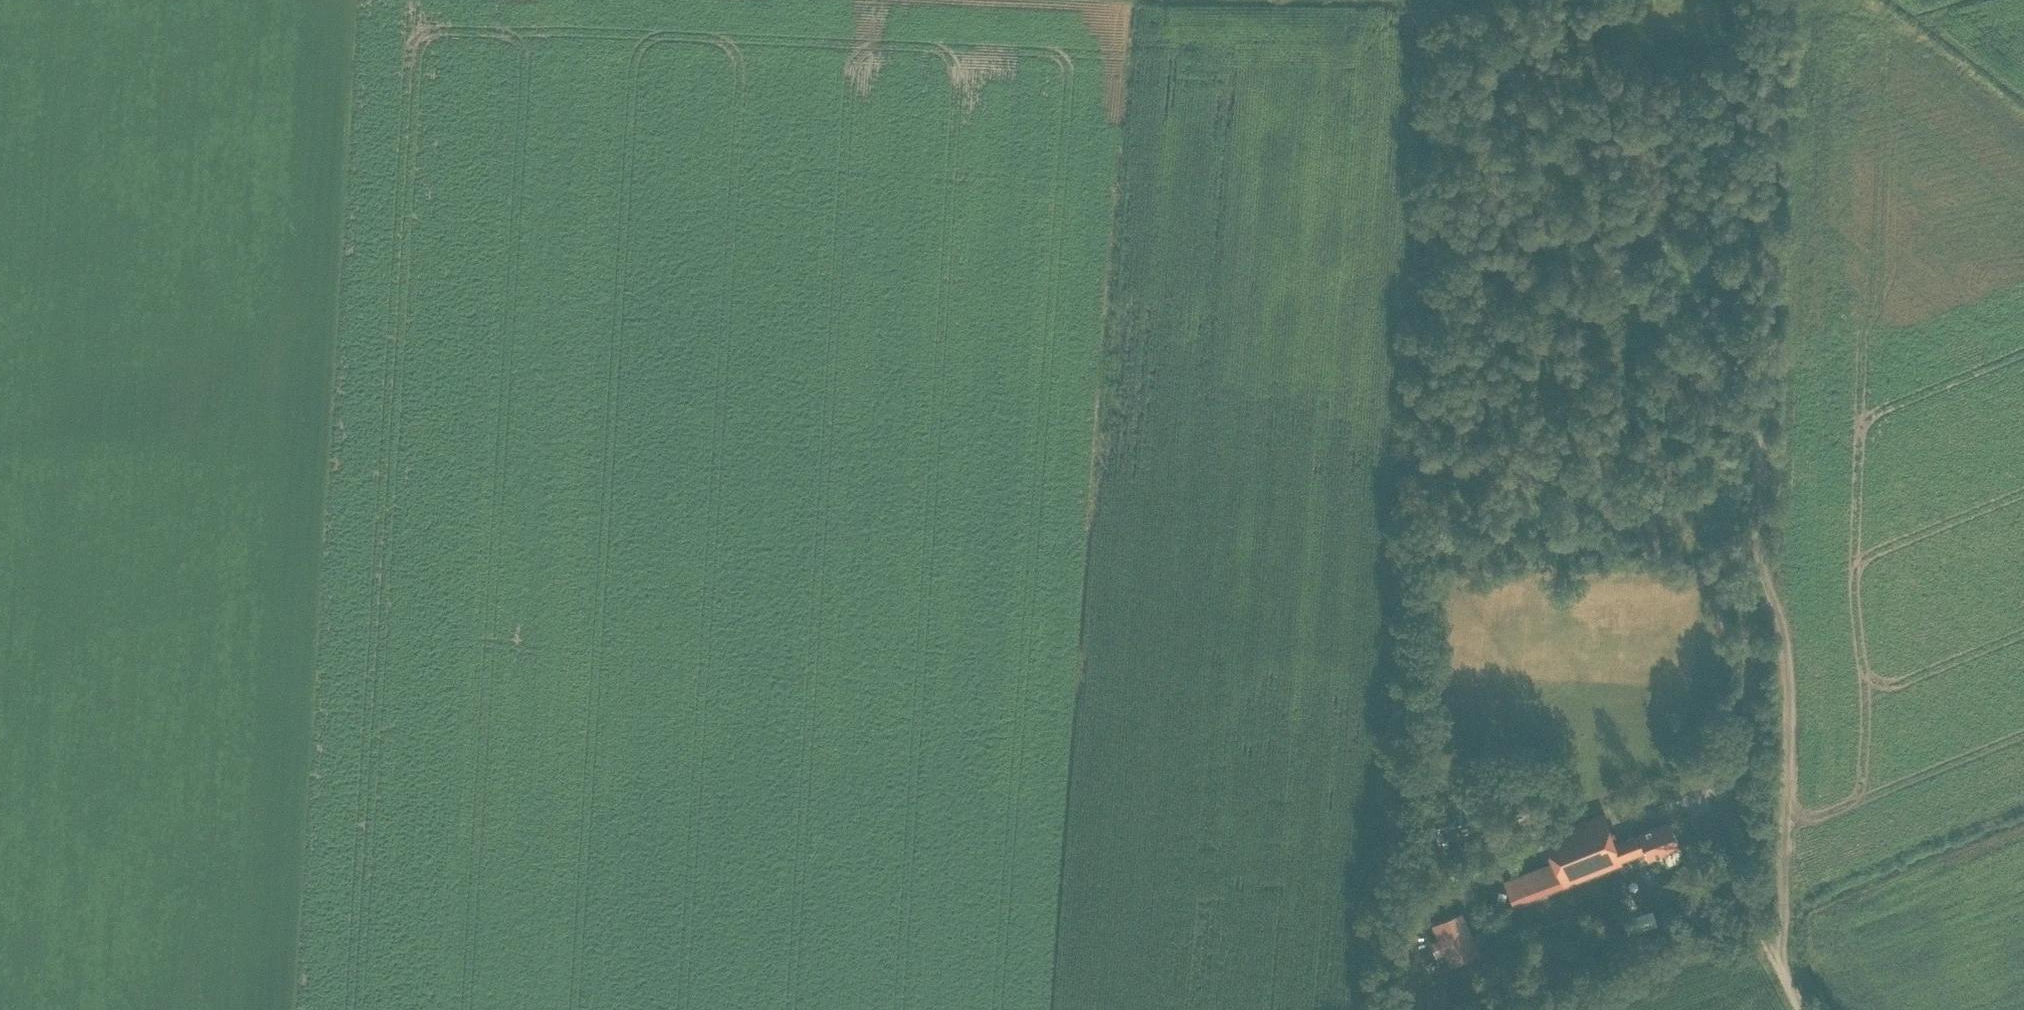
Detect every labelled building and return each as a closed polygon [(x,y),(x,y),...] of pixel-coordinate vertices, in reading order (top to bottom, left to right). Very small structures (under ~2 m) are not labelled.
[(1563,885),(1622,862),(1621,860),(1645,850),(1648,857),(1680,845),(1670,820),(1638,832),(1639,833),(1614,843),(1603,813),(1544,836),(1563,885)] [(1622,869),(1635,900),(1652,893),(1639,862),(1622,869)] [(1537,868),(1501,881),(1513,905),(1548,891),(1537,868)] [(1478,952),(1461,914),(1435,926),(1440,939),(1445,950),(1451,963),(1478,952)]
